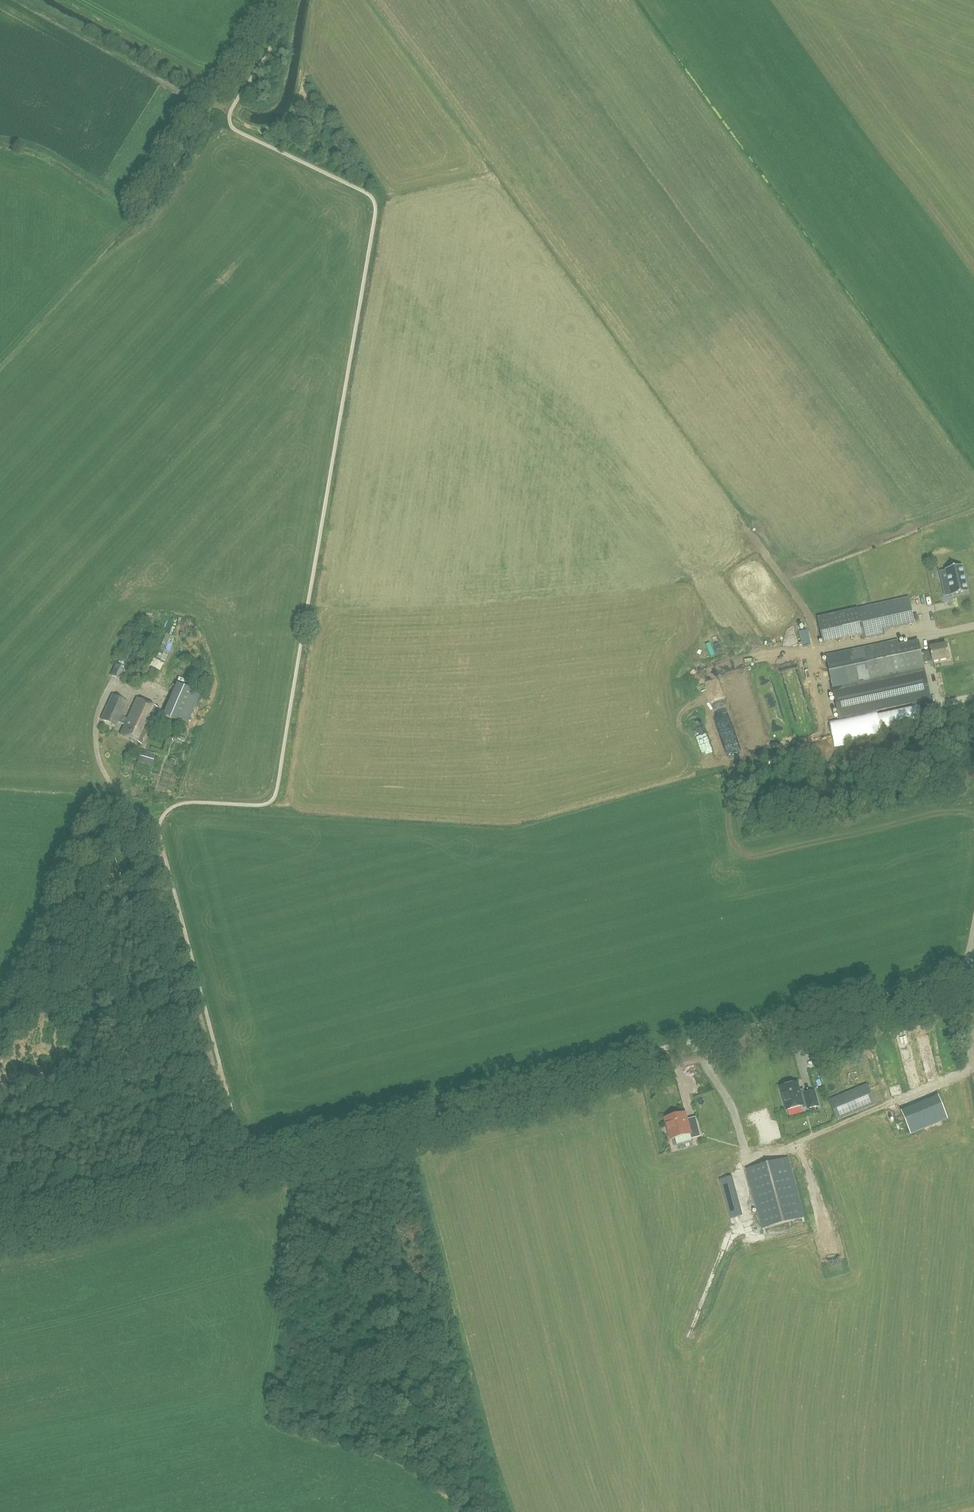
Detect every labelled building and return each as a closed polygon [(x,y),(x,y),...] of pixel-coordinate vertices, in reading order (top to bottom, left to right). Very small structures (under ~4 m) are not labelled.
[(968,592),(962,567),(962,566),(946,569),(948,581),(943,582),(946,595),(951,594),(951,596),(968,592)] [(909,598),(858,610),(818,618),(823,642),(863,633),(864,640),(879,637),(878,633),(915,624),(909,598)] [(923,664),(921,654),(918,641),(900,645),(899,641),(863,648),(828,655),(835,688),(924,670),(923,664)] [(167,645),(162,655),(168,658),(173,648),(167,645)] [(931,651),(921,654),(923,664),(933,662),(950,659),(947,645),(930,648),(931,651)] [(952,657),(958,656),(956,648),(950,650),(952,657)] [(111,676),(118,679),(124,667),(116,664),(111,676)] [(790,665),(791,678),(804,678),(803,664),(790,665)] [(930,699),(925,674),(836,693),(841,718),(849,753),(938,734),(936,725),(946,723),(942,703),(932,705),(930,699)] [(187,725),(201,694),(177,683),(164,715),(187,725)] [(793,691),(795,706),(807,705),(805,690),(793,691)] [(118,720),(122,722),(124,719),(120,717),(126,702),(113,696),(102,720),(116,726),(118,720)] [(127,720),(124,719),(122,722),(126,723),(121,735),(142,744),(158,708),(137,699),(127,720)] [(139,763),(153,767),(156,754),(142,751),(139,763)] [(801,1096),(798,1083),(781,1088),(787,1110),(808,1105),(809,1110),(819,1107),(815,1092),(801,1096)] [(829,1101),(838,1121),(876,1105),(868,1084),(829,1101)] [(912,1134),(948,1118),(939,1096),(902,1112),(912,1134)] [(686,1113),(666,1118),(671,1140),(691,1135),(692,1139),(701,1136),(697,1123),(688,1126),(686,1121),(688,1120),(686,1113)] [(747,1169),(763,1229),(804,1217),(788,1158),(747,1169)] [(734,1215),(742,1213),(738,1198),(730,1200),(734,1215)]
